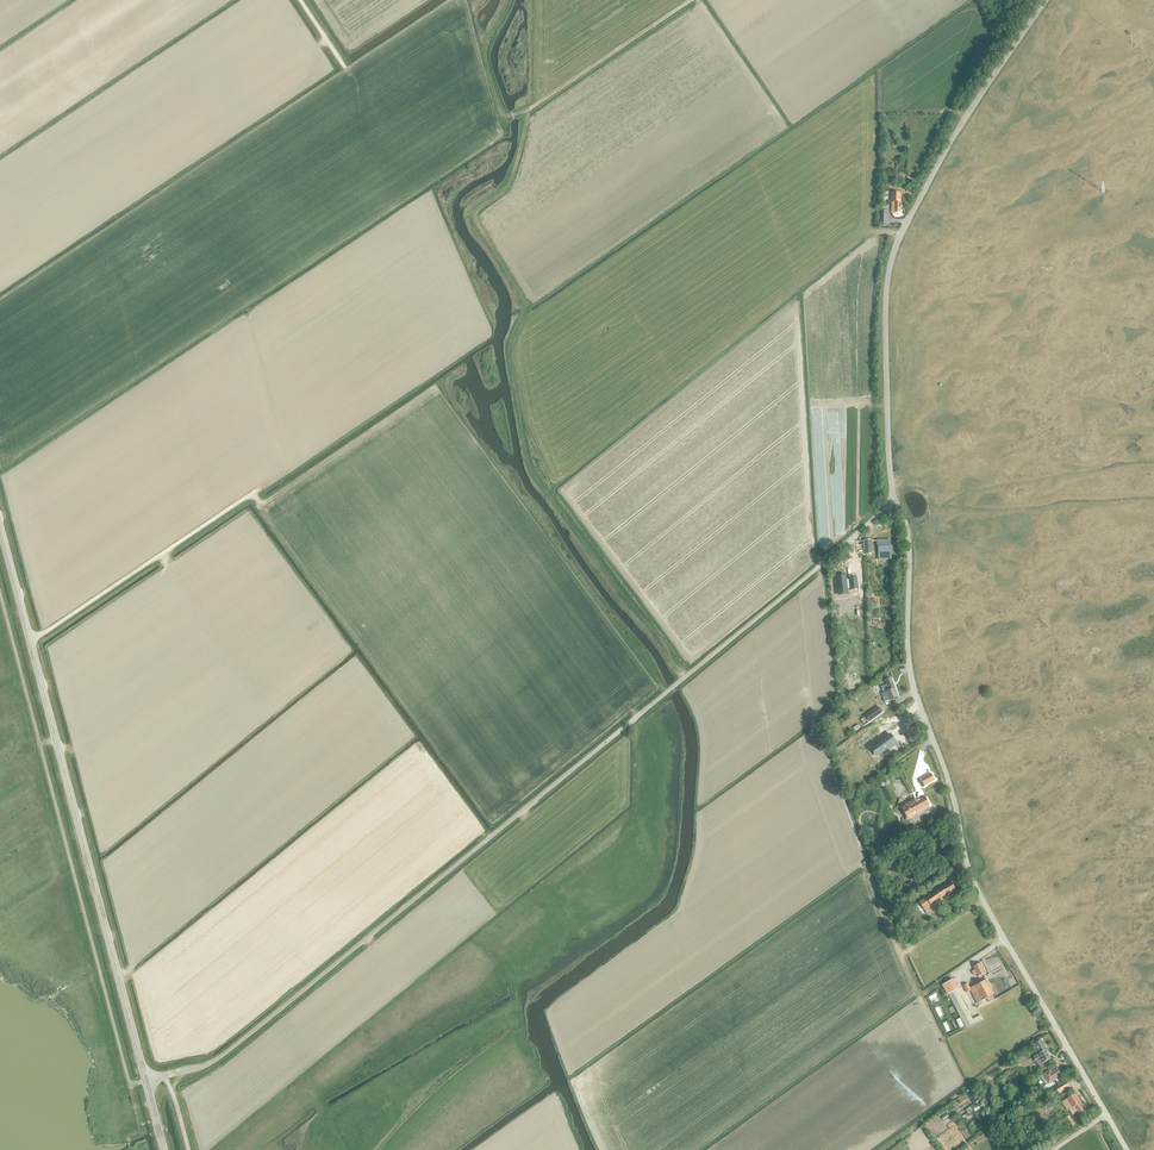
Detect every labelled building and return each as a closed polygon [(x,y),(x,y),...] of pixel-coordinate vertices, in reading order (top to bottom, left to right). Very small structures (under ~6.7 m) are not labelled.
[(895,213),(901,213),(901,202),(901,193),(892,193),(892,203),(895,204),(895,213)] [(871,540),(864,540),(865,554),(872,554),(871,540)] [(890,540),(877,540),(877,545),(879,545),(879,547),(879,555),(879,560),(891,560),(891,554),(891,547),(889,547),(889,545),(890,545),(890,540)] [(849,571),(840,573),(843,588),(852,587),(851,583),(853,583),(853,584),(860,583),(859,572),(851,573),(851,575),(849,576),(849,571)] [(884,693),(881,694),(885,703),(899,698),(895,689),(891,679),(886,681),(887,685),(882,687),(884,693)] [(878,706),(866,716),(870,722),(883,712),(878,706)] [(881,753),(897,741),(891,734),(875,745),(881,753)] [(921,780),(925,786),(935,780),(931,774),(921,780)] [(913,816),(913,815),(916,813),(917,814),(922,811),(921,809),(930,804),(926,797),(921,800),(920,799),(916,801),(915,799),(901,807),(908,819),(913,816)] [(906,872),(911,883),(918,880),(913,869),(906,872)] [(919,902),(927,914),(940,904),(939,902),(943,900),(943,901),(949,897),(948,895),(956,890),(951,882),(919,902)] [(960,885),(965,894),(971,890),(966,882),(960,885)] [(972,972),(974,976),(977,974),(978,977),(986,973),(981,963),(973,967),(975,970),(972,972)] [(971,991),(979,1006),(982,1004),(981,1001),(987,999),(989,1003),(995,1000),(993,996),(994,995),(985,978),(982,979),(983,982),(970,988),(968,984),(963,986),(967,993),(971,991)] [(943,985),(948,995),(949,994),(966,1027),(974,1023),(983,1019),(981,1015),(973,1019),(957,990),(958,990),(953,980),(943,985)] [(964,1026),(960,1018),(956,1020),(960,1028),(964,1026)] [(1040,1053),(1034,1057),(1039,1065),(1051,1059),(1041,1040),(1033,1045),(1035,1050),(1037,1049),(1040,1053)] [(1043,1074),(1048,1083),(1061,1076),(1056,1069),(1051,1072),(1050,1070),(1043,1074)] [(1056,1088),(1060,1093),(1071,1086),(1067,1081),(1056,1088)] [(1063,1102),(1068,1111),(1070,1110),(1074,1115),(1078,1113),(1080,1116),(1087,1112),(1076,1094),(1063,1102)] [(1075,1125),(1073,1121),(1069,1115),(1065,1118),(1071,1127),(1075,1125)]
